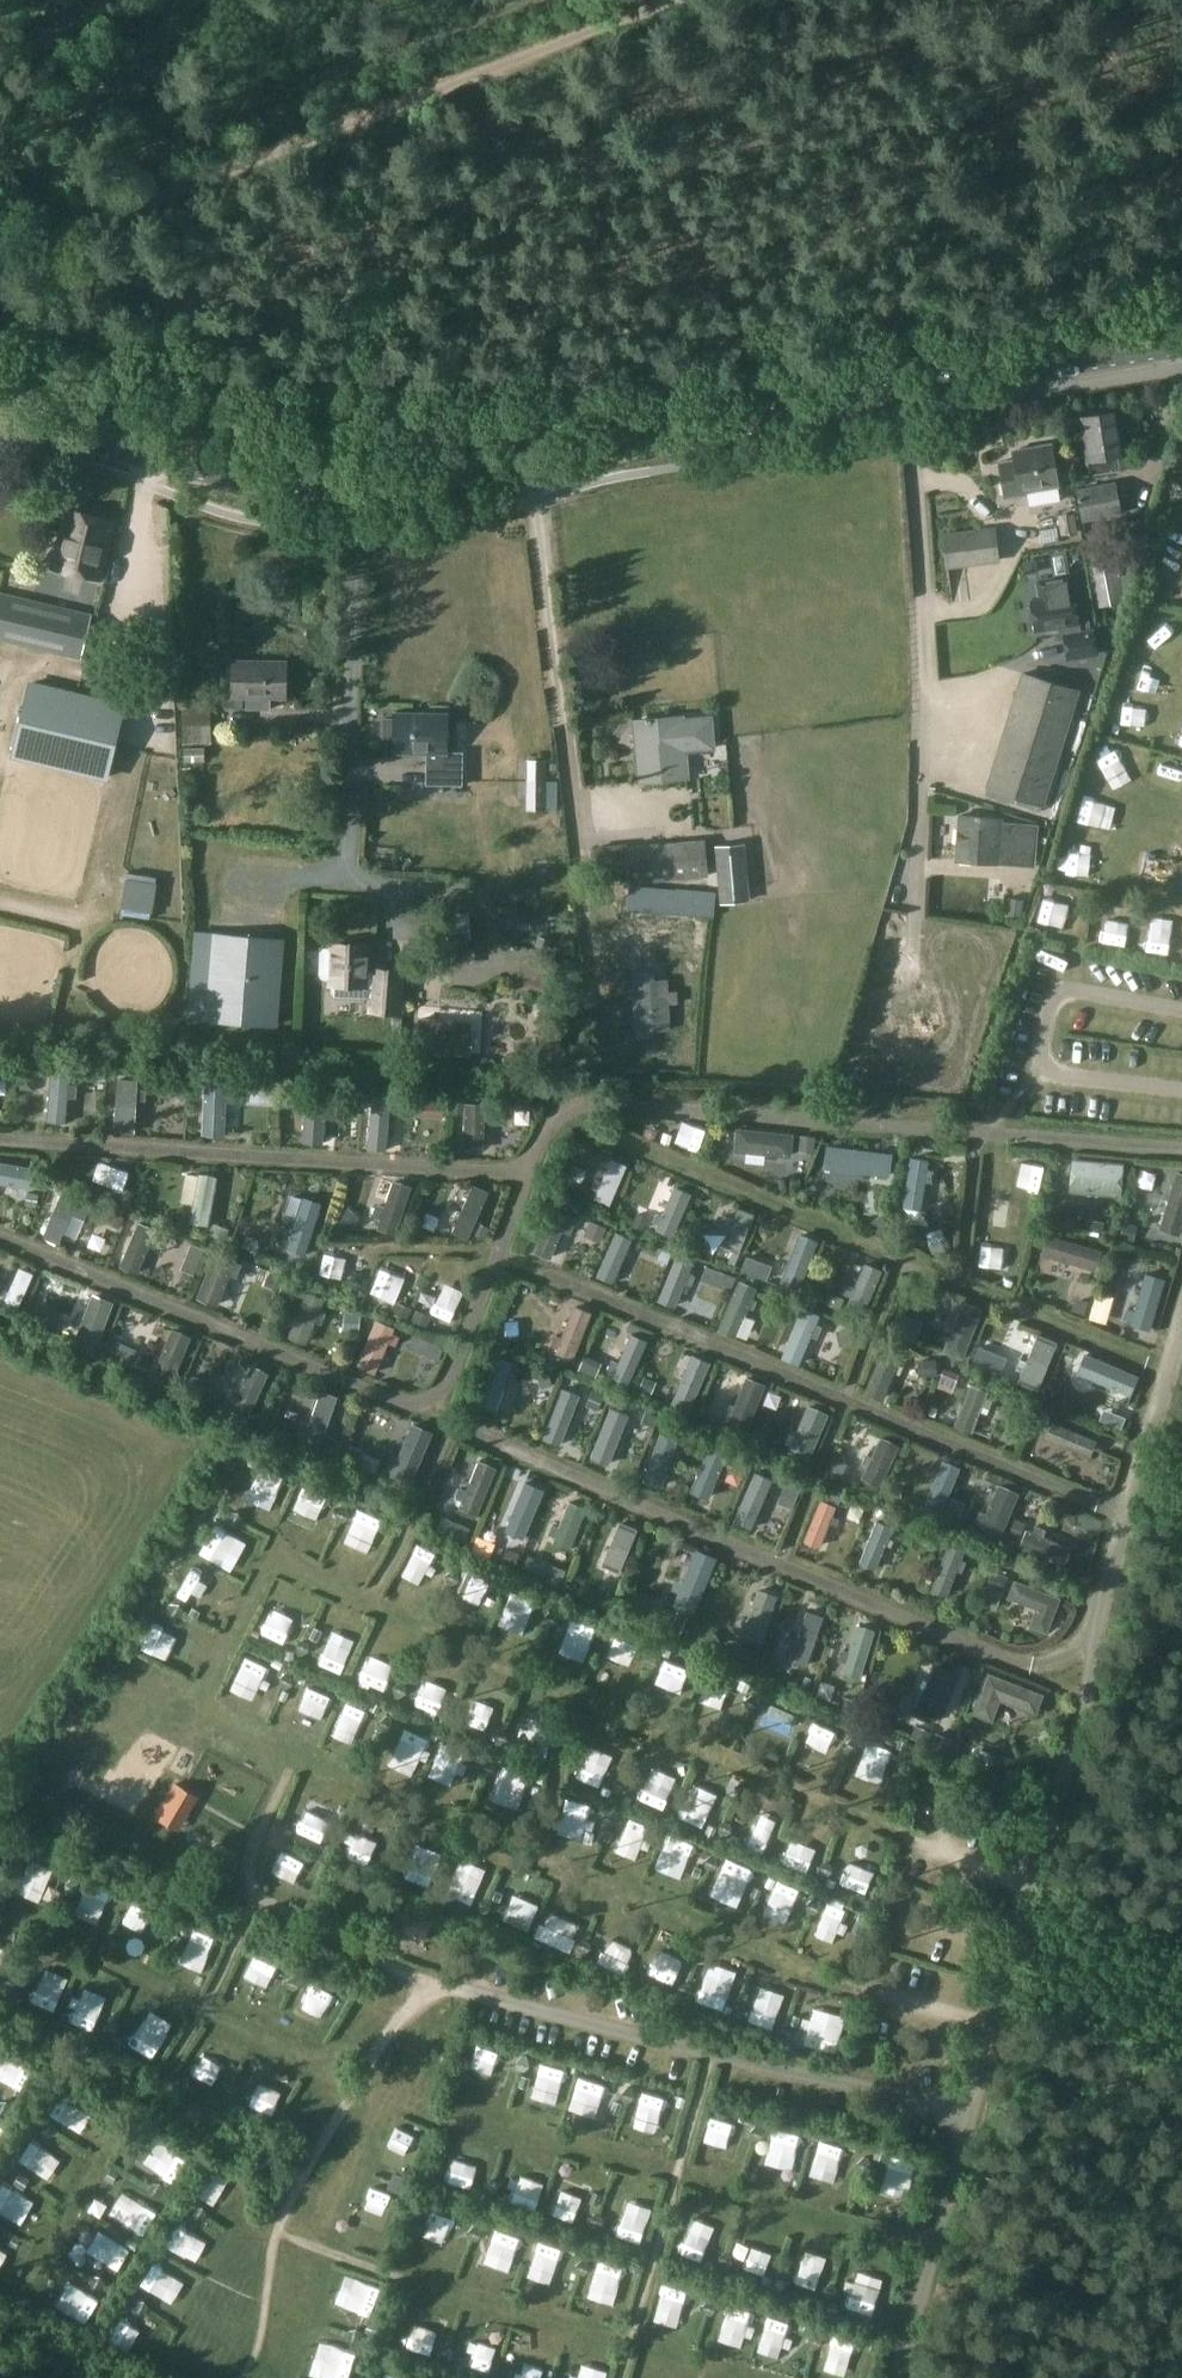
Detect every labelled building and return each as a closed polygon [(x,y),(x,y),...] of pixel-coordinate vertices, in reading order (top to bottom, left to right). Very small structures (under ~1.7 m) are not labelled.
[(1080,417),(1089,474),(1117,470),(1116,464),(1124,463),(1115,411),(1080,417)] [(50,452),(52,441),(28,437),(26,447),(50,452)] [(1000,463),(1006,498),(1028,494),(1028,491),(1057,486),(1050,445),(1014,452),(1015,460),(1000,463)] [(1081,522),(1122,515),(1115,482),(1075,490),(1081,522)] [(53,566),(99,578),(112,523),(66,512),(53,566)] [(948,566),(998,560),(995,529),(944,536),(948,566)] [(160,542),(168,542),(167,534),(159,534),(160,542)] [(1133,573),(1118,576),(1113,549),(1085,554),(1096,607),(1123,601),(1123,597),(1129,596),(1133,573)] [(996,575),(994,561),(942,569),(944,583),(996,575)] [(1032,608),(1028,611),(1030,621),(1034,623),(1035,630),(1062,626),(1067,659),(1096,654),(1092,631),(1079,633),(1071,583),(1069,574),(1036,579),(1039,600),(1030,601),(1032,608)] [(92,616),(92,614),(0,591),(0,640),(81,660),(92,616)] [(233,661),(232,698),(246,698),(246,710),(270,710),(270,698),(285,699),(286,662),(233,661)] [(1022,674),(986,788),(1041,805),(1077,691),(1022,674)] [(123,707),(28,683),(20,718),(114,742),(123,707)] [(182,706),(183,739),(183,744),(211,743),(209,705),(182,706)] [(382,718),(382,740),(393,740),(393,752),(428,753),(428,766),(425,766),(425,785),(462,785),(462,767),(445,767),(445,753),(446,753),(447,713),(394,713),(394,718),(382,718)] [(681,716),(632,721),(638,782),(687,777),(685,752),(714,749),(711,717),(682,719),(681,716)] [(525,799),(525,811),(546,811),(546,799),(525,799)] [(958,814),(954,862),(1010,866),(1011,855),(1036,856),(1038,825),(1014,823),(1002,822),(1003,817),(958,814)] [(629,883),(708,875),(704,839),(625,846),(629,883)] [(720,902),(749,900),(744,842),(715,844),(720,902)] [(124,855),(126,908),(157,907),(155,853),(124,855)] [(713,892),(629,886),(627,911),(712,917),(713,892)] [(1008,898),(1005,915),(1021,917),(1023,900),(1008,898)] [(217,940),(209,1021),(281,1027),(288,942),(217,935),(217,940)] [(209,1021),(217,940),(198,939),(190,1019),(209,1021)] [(319,952),(318,976),(322,981),(327,981),(326,987),(330,987),(330,992),(334,996),(359,997),(363,993),(363,989),(368,990),(370,967),(372,943),(329,940),(329,948),(323,948),(319,952)] [(368,990),(366,1014),(403,1016),(406,969),(370,967),(368,990)] [(420,982),(423,980),(423,969),(407,969),(407,971),(407,982),(420,982)] [(668,992),(668,979),(654,980),(653,970),(631,971),(634,1033),(670,1031),(669,1004),(677,1004),(677,991),(668,992)] [(419,1018),(417,1053),(469,1056),(472,1022),(419,1018)] [(51,1074),(47,1123),(65,1124),(67,1098),(75,1099),(76,1085),(68,1085),(69,1075),(51,1074)] [(137,1082),(118,1080),(114,1133),(135,1134),(136,1103),(146,1103),(146,1092),(136,1092),(137,1082)] [(201,1134),(222,1134),(223,1102),(230,1102),(231,1090),(224,1090),(224,1084),(203,1083),(201,1134)] [(259,1105),(273,1106),(274,1091),(260,1090),(259,1105)] [(362,1111),(362,1100),(351,1099),(351,1111),(362,1111)] [(417,1101),(416,1117),(442,1119),(443,1105),(443,1103),(417,1101)] [(530,1110),(515,1110),(515,1124),(529,1125),(530,1110)] [(400,1161),(408,1117),(387,1113),(379,1157),(400,1161)] [(682,1120),(674,1143),(698,1152),(706,1129),(682,1120)] [(719,1162),(758,1163),(758,1148),(719,1147),(719,1162)] [(911,1157),(902,1207),(921,1210),(925,1182),(931,1182),(933,1171),(927,1170),(929,1160),(911,1157)] [(1071,1158),(1068,1193),(1120,1197),(1123,1163),(1071,1158)] [(594,1198),(609,1204),(626,1165),(611,1159),(601,1181),(595,1178),(591,1187),(597,1190),(594,1198)] [(377,1205),(373,1218),(382,1220),(379,1231),(396,1237),(412,1189),(394,1183),(386,1208),(377,1205)] [(454,1227),(451,1234),(468,1242),(490,1194),(473,1186),(461,1211),(455,1209),(447,1225),(454,1227)] [(656,1214),(653,1222),(658,1224),(655,1230),(672,1238),(691,1194),(674,1187),(661,1216),(656,1214)] [(211,1223),(210,1190),(181,1191),(182,1224),(211,1223)] [(84,1220),(91,1203),(62,1191),(43,1237),(58,1244),(63,1233),(71,1214),(84,1220)] [(730,1234),(725,1248),(736,1252),(752,1213),(739,1208),(734,1219),(723,1215),(717,1230),(730,1234)] [(563,1234),(570,1237),(577,1221),(551,1210),(533,1253),(552,1261),(563,1234)] [(121,1226),(124,1218),(110,1212),(107,1221),(121,1226)] [(631,1226),(644,1231),(649,1218),(637,1213),(631,1226)] [(882,1215),(869,1223),(876,1234),(889,1226),(882,1215)] [(943,1232),(945,1217),(929,1215),(927,1230),(943,1232)] [(1104,1222),(1087,1219),(1084,1234),(1100,1237),(1104,1222)] [(705,1228),(690,1221),(683,1236),(698,1244),(705,1228)] [(118,1265),(136,1273),(148,1246),(153,1248),(158,1239),(152,1237),(155,1230),(138,1222),(118,1265)] [(83,1255),(87,1239),(69,1234),(65,1251),(83,1255)] [(596,1276),(612,1283),(631,1241),(615,1234),(596,1276)] [(817,1241),(798,1234),(779,1280),(798,1288),(817,1241)] [(204,1250),(191,1245),(187,1254),(200,1259),(204,1250)] [(672,1253),(661,1248),(657,1260),(667,1264),(672,1253)] [(197,1300),(219,1309),(231,1278),(238,1281),(243,1267),(236,1264),(237,1261),(216,1252),(197,1300)] [(673,1272),(660,1306),(675,1312),(680,1300),(690,1304),(696,1287),(686,1284),(695,1261),(675,1253),(668,1270),(673,1272)] [(998,1286),(1001,1258),(974,1256),(971,1284),(998,1286)] [(850,1300),(848,1304),(866,1312),(883,1272),(865,1264),(855,1288),(846,1284),(841,1296),(850,1300)] [(19,1269),(18,1268),(7,1293),(0,1289),(0,1290),(0,1303),(3,1304),(1,1310),(16,1317),(35,1276),(19,1269)] [(363,1277),(364,1274),(352,1272),(348,1288),(360,1291),(363,1277)] [(718,1287),(730,1291),(735,1278),(724,1273),(718,1287)] [(284,1281),(267,1275),(263,1286),(281,1291),(284,1281)] [(376,1286),(368,1303),(389,1312),(397,1295),(376,1286)] [(753,1305),(749,1303),(752,1294),(738,1288),(721,1329),(735,1335),(745,1311),(750,1313),(753,1305)] [(70,1318),(74,1300),(39,1291),(34,1309),(70,1318)] [(306,1347),(319,1315),(325,1301),(307,1294),(289,1339),(306,1347)] [(594,1314),(575,1307),(562,1340),(549,1335),(543,1350),(575,1362),(594,1314)] [(803,1309),(782,1358),(798,1365),(810,1336),(816,1338),(821,1327),(815,1324),(819,1316),(803,1309)] [(430,1317),(415,1311),(411,1321),(426,1327),(430,1317)] [(360,1331),(361,1314),(344,1313),(343,1330),(360,1331)] [(892,1327),(901,1331),(907,1317),(897,1313),(892,1327)] [(62,1341),(64,1326),(42,1324),(41,1339),(62,1341)] [(383,1373),(395,1343),(400,1330),(384,1324),(368,1367),(383,1373)] [(851,1327),(836,1331),(839,1347),(855,1343),(851,1327)] [(625,1358),(619,1375),(633,1380),(648,1336),(634,1331),(629,1347),(621,1344),(618,1355),(625,1358)] [(1023,1371),(1013,1367),(1008,1380),(1039,1392),(1059,1344),(1038,1335),(1023,1371)] [(431,1343),(426,1355),(438,1360),(443,1348),(431,1343)] [(691,1359),(683,1378),(677,1376),(672,1387),(667,1385),(662,1398),(672,1402),(669,1409),(686,1416),(708,1367),(691,1359)] [(472,1404),(494,1413),(512,1368),(491,1360),(472,1404)] [(936,1376),(936,1360),(917,1360),(918,1377),(936,1376)] [(944,1368),(937,1388),(951,1393),(959,1374),(944,1368)] [(202,1391),(206,1381),(192,1375),(188,1384),(202,1391)] [(747,1437),(767,1386),(746,1378),(735,1407),(730,1405),(726,1415),(732,1417),(728,1430),(747,1437)] [(1132,1421),(1128,1419),(1135,1402),(1122,1396),(1125,1389),(1107,1381),(1104,1388),(1087,1380),(1079,1398),(1110,1411),(1105,1422),(1127,1432),(1132,1421)] [(981,1406),(988,1409),(992,1400),(985,1397),(987,1392),(970,1385),(954,1426),(971,1433),(979,1411),(981,1406)] [(549,1423),(562,1428),(569,1410),(575,1412),(580,1400),(573,1398),(575,1393),(563,1389),(549,1423)] [(321,1393),(309,1426),(304,1424),(299,1438),(304,1440),(303,1444),(319,1450),(337,1399),(321,1393)] [(828,1415),(806,1406),(787,1453),(810,1462),(828,1415)] [(706,1428),(712,1414),(698,1408),(692,1422),(706,1428)] [(658,1416),(646,1412),(641,1423),(653,1427),(658,1416)] [(607,1414),(596,1443),(610,1448),(616,1432),(621,1434),(624,1424),(620,1422),(621,1419),(607,1414)] [(867,1467),(862,1478),(882,1488),(900,1450),(880,1440),(871,1459),(866,1457),(862,1465),(867,1467)] [(462,1500),(459,1507),(476,1514),(495,1468),(479,1461),(466,1490),(460,1488),(456,1498),(462,1500)] [(506,1524),(521,1529),(535,1490),(520,1484),(512,1505),(507,1503),(503,1514),(509,1516),(506,1524)] [(981,1524),(978,1531),(999,1540),(1018,1494),(998,1485),(986,1514),(986,1515),(979,1512),(975,1522),(981,1524)] [(838,1519),(831,1516),(835,1507),(820,1501),(804,1540),(819,1546),(828,1523),(836,1526),(838,1519)] [(555,1537),(553,1543),(570,1550),(586,1509),(569,1502),(558,1528),(552,1525),(548,1534),(555,1537)] [(875,1522),(859,1566),(875,1572),(892,1529),(875,1522)] [(463,1542),(468,1528),(456,1523),(450,1537),(463,1542)] [(1026,1530),(1019,1547),(1062,1566),(1069,1549),(1042,1537),(1045,1531),(1035,1526),(1032,1533),(1026,1530)] [(950,1547),(946,1558),(933,1594),(948,1599),(957,1574),(963,1576),(968,1563),(963,1562),(966,1553),(950,1547)] [(988,1586),(1003,1592),(1008,1578),(993,1572),(988,1586)] [(469,1609),(476,1584),(455,1579),(449,1604),(469,1609)] [(1017,1582),(1011,1598),(1036,1608),(1029,1626),(1045,1632),(1058,1598),(1017,1582)] [(642,1619),(651,1599),(629,1590),(621,1610),(642,1619)] [(677,1612),(667,1635),(677,1640),(687,1616),(677,1612)] [(793,1651),(790,1660),(803,1665),(821,1617),(807,1612),(796,1641),(790,1638),(786,1649),(793,1651)] [(857,1627),(846,1664),(843,1675),(862,1680),(876,1632),(857,1627)] [(561,1629),(557,1642),(581,1650),(585,1637),(561,1629)] [(143,1640),(134,1660),(160,1672),(169,1651),(143,1640)] [(585,1676),(612,1683),(620,1650),(593,1643),(585,1676)] [(310,1663),(305,1677),(328,1685),(333,1672),(310,1663)] [(233,1667),(229,1681),(257,1691),(262,1677),(233,1667)] [(932,1667),(912,1716),(934,1725),(954,1676),(932,1667)] [(653,1668),(643,1693),(663,1701),(673,1677),(653,1668)] [(972,1712),(989,1719),(998,1696),(1034,1711),(1041,1693),(989,1672),(972,1712)] [(713,1707),(718,1693),(693,1685),(688,1698),(713,1707)] [(309,1730),(318,1705),(294,1696),(285,1721),(309,1730)] [(845,1697),(841,1709),(856,1715),(860,1703),(845,1697)] [(772,1745),(781,1722),(755,1712),(746,1735),(772,1745)] [(450,1740),(473,1744),(477,1727),(453,1723),(450,1740)] [(791,1731),(786,1757),(813,1763),(819,1737),(791,1731)] [(394,1735),(381,1758),(405,1771),(418,1748),(394,1735)] [(991,1754),(973,1747),(968,1761),(986,1768),(991,1754)] [(848,1780),(878,1787),(886,1758),(856,1751),(848,1780)] [(435,1752),(424,1777),(445,1786),(456,1761),(435,1752)] [(587,1795),(594,1769),(568,1761),(561,1787),(587,1795)] [(175,1783),(154,1818),(174,1830),(196,1796),(175,1783)] [(633,1797),(627,1810),(649,1820),(655,1807),(633,1797)] [(674,1800),(663,1825),(688,1835),(698,1810),(674,1800)] [(563,1845),(573,1807),(553,1802),(543,1840),(563,1845)] [(611,1823),(601,1844),(628,1855),(637,1834),(611,1823)] [(289,1831),(276,1825),(269,1840),(282,1846),(289,1831)] [(647,1840),(639,1863),(665,1873),(674,1849),(647,1840)] [(762,1868),(785,1879),(796,1855),(773,1844),(762,1868)] [(332,1851),(330,1864),(355,1869),(358,1855),(332,1851)] [(732,1890),(737,1876),(710,1866),(705,1880),(732,1890)] [(409,1891),(411,1878),(384,1872),(381,1885),(409,1891)] [(825,1901),(855,1900),(854,1877),(824,1878),(825,1901)] [(778,1920),(788,1898),(754,1883),(744,1905),(778,1920)] [(502,1893),(485,1927),(501,1935),(519,1902),(502,1893)] [(459,1919),(444,1895),(429,1904),(444,1928),(459,1919)] [(108,1921),(135,1929),(139,1915),(112,1907),(108,1921)] [(424,1941),(433,1923),(399,1907),(391,1926),(397,1929),(397,1930),(417,1939),(417,1938),(424,1941)] [(834,1946),(840,1919),(806,1910),(799,1937),(834,1946)] [(523,1943),(547,1951),(554,1927),(531,1919),(523,1943)] [(872,1922),(869,1934),(893,1941),(896,1929),(872,1922)] [(946,1924),(943,1934),(966,1941),(969,1931),(946,1924)] [(192,1968),(201,1943),(173,1933),(164,1957),(192,1968)] [(579,1970),(604,1980),(613,1954),(589,1945),(579,1970)] [(225,1981),(247,1991),(259,1967),(237,1956),(225,1981)] [(655,1982),(642,1975),(636,1985),(649,1992),(655,1982)] [(707,2015),(713,2001),(687,1990),(682,2004),(707,2015)] [(726,2004),(719,2028),(751,2037),(758,2013),(726,2004)] [(786,2024),(781,2053),(819,2060),(824,2031),(786,2024)] [(445,2079),(477,2088),(484,2060),(452,2052),(445,2079)] [(505,2095),(534,2102),(541,2072),(512,2065),(505,2095)] [(65,2077),(59,2087),(70,2093),(76,2083),(65,2077)] [(553,2105),(582,2112),(588,2085),(559,2078),(553,2105)] [(646,2116),(649,2101),(620,2094),(616,2109),(646,2116)] [(245,2122),(250,2110),(226,2099),(220,2111),(245,2122)] [(885,2161),(888,2150),(876,2146),(873,2158),(885,2161)] [(874,2162),(868,2187),(888,2192),(894,2167),(874,2162)] [(407,2178),(393,2172),(387,2189),(401,2194),(407,2178)] [(30,2180),(20,2174),(13,2184),(23,2191),(30,2180)] [(256,2178),(245,2182),(249,2194),(261,2190),(256,2178)] [(160,2252),(170,2229),(157,2224),(148,2246),(160,2252)] [(717,2266),(706,2262),(702,2272),(714,2276),(717,2266)] [(367,2321),(364,2332),(374,2336),(378,2325),(367,2321)]
